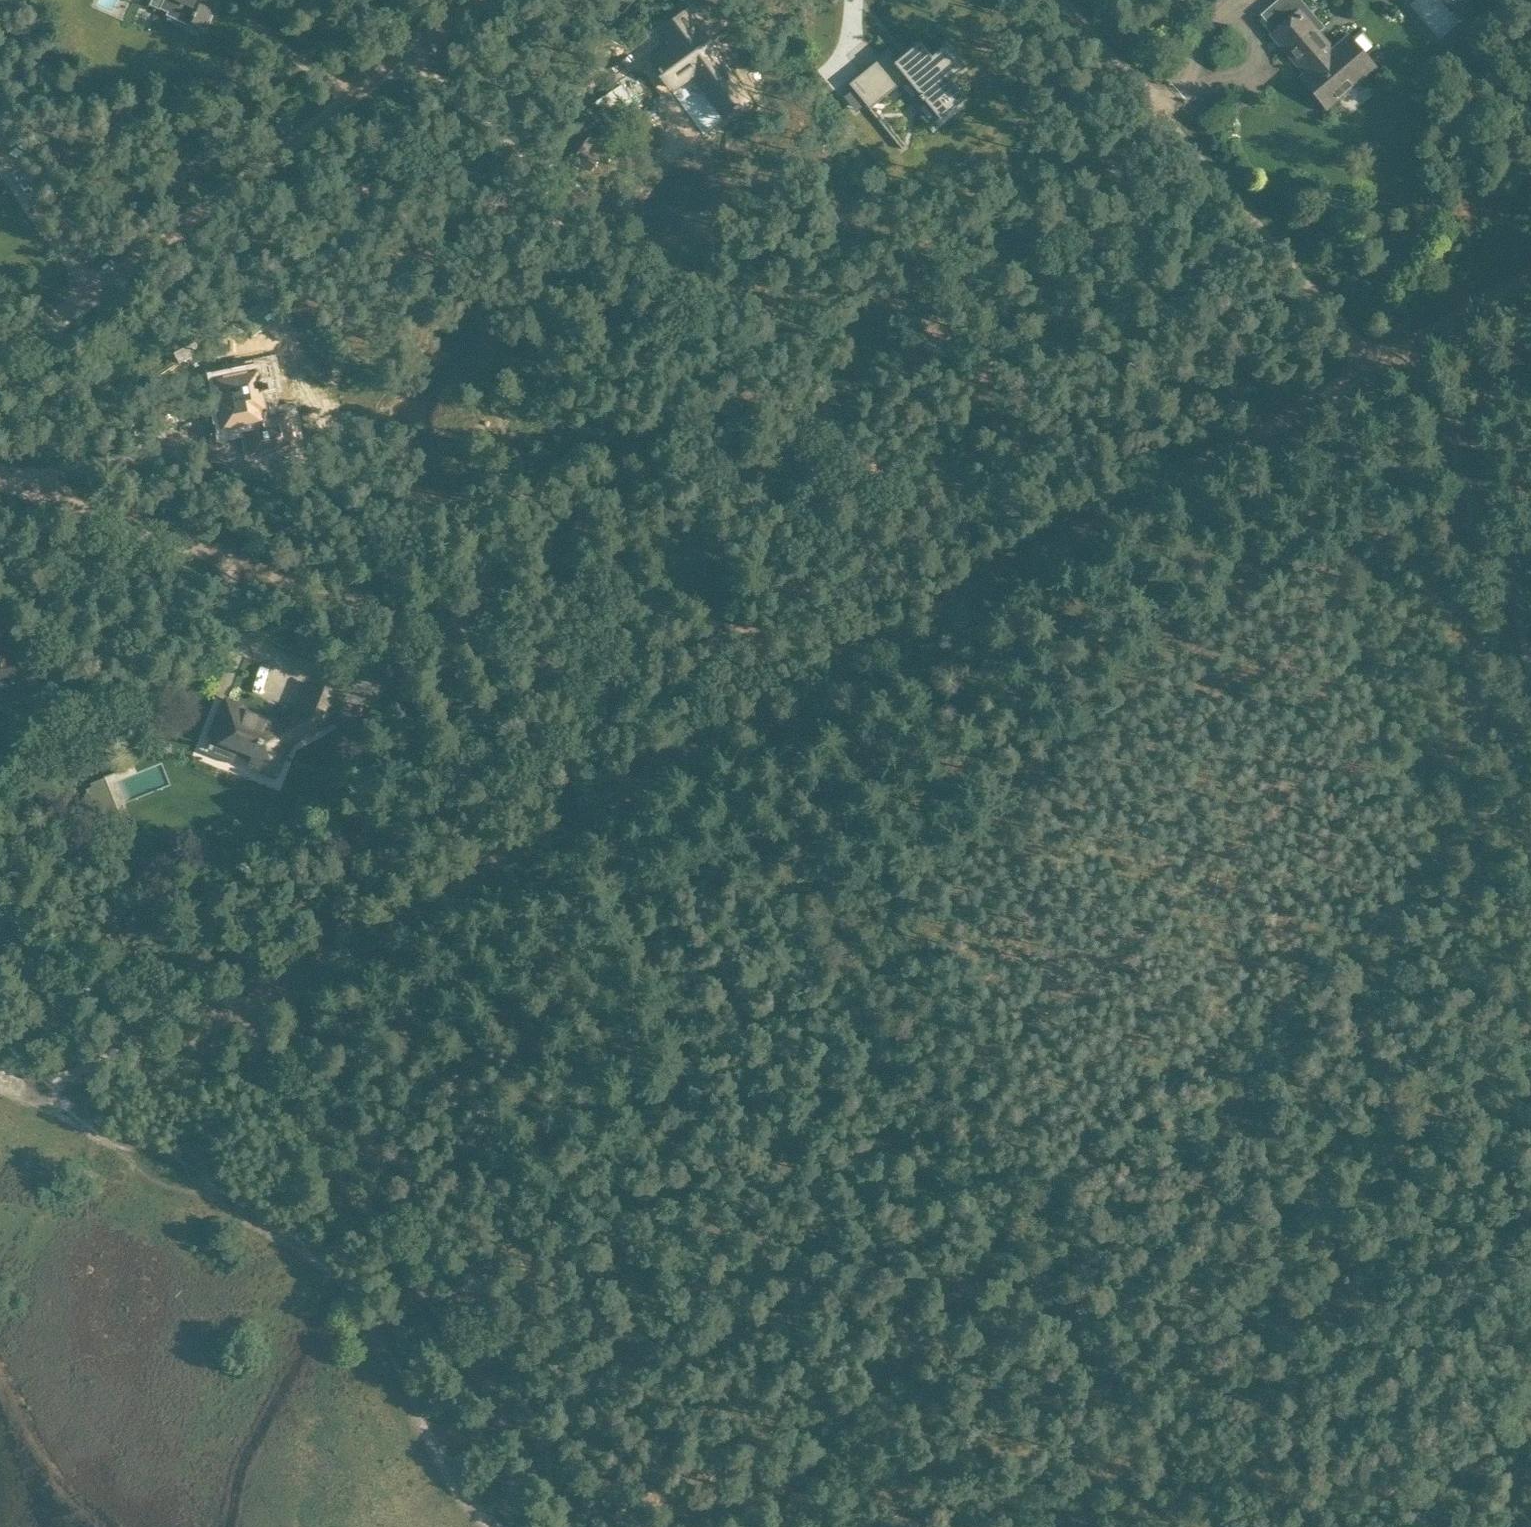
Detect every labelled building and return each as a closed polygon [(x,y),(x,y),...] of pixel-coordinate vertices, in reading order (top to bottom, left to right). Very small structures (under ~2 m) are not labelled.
[(168,12),(166,15),(175,19),(193,28),(195,24),(204,28),(214,5),(205,1),(205,0),(173,0),(168,12)] [(1333,50),(1312,26),(1299,11),(1271,34),(1305,73),(1300,78),(1326,108),(1374,67),(1348,36),(1333,50)] [(696,30),(694,31),(683,16),(665,29),(676,44),(653,61),(672,87),(694,71),(713,97),(732,83),(713,57),(715,56),(696,30)] [(884,55),(849,84),(853,89),(865,104),(869,110),(871,108),(896,88),(907,78),(918,92),(921,95),(918,97),(922,102),(923,101),(924,100),(939,118),(955,104),(957,106),(965,99),(950,80),(965,67),(946,44),(931,57),(919,42),(910,50),(912,51),(893,66),(884,55)] [(598,139),(582,128),(565,152),(589,170),(599,157),(589,150),(598,139)] [(256,368),(215,375),(219,402),(222,401),(227,429),(233,428),(233,432),(249,429),(253,456),(298,448),(292,413),(274,416),(269,391),(274,390),(273,384),(259,387),(256,368)] [(325,721),(329,712),(336,693),(312,683),(301,711),(280,723),(275,721),(273,727),(256,720),(258,714),(227,702),(219,720),(212,738),(254,754),(250,765),(273,774),(286,742),(325,721)]
